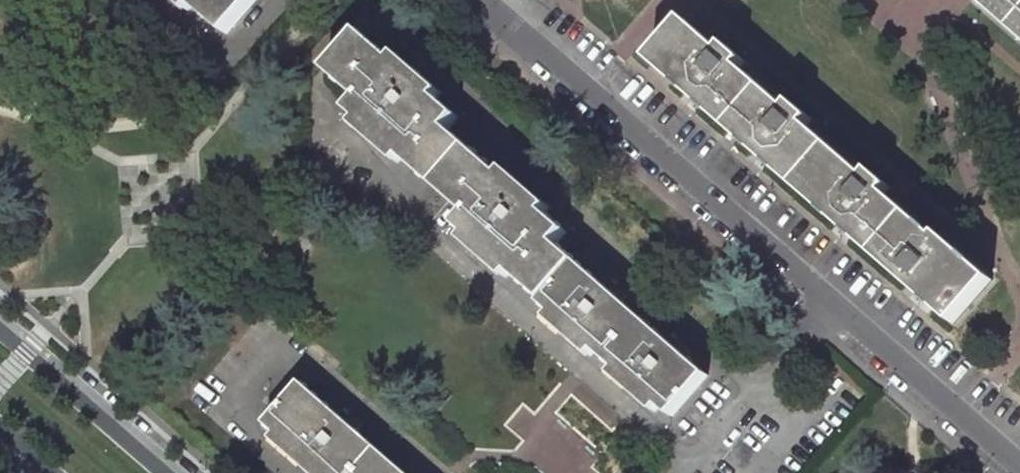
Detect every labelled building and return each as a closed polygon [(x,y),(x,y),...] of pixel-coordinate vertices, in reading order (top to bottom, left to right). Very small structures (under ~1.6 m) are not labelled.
[(227,29),(252,0),(194,0),(227,29)] [(1019,29),(1019,0),(987,0),(1019,29)] [(693,21),(658,63),(963,328),(1001,283),(949,238),(946,241),(894,196),(898,192),(878,174),(874,179),(816,128),(820,123),(800,105),(795,111),(747,68),(752,63),(732,45),(727,51),(693,21)] [(463,115),(363,29),(328,70),(360,97),(350,108),(471,209),(458,224),(547,298),(543,303),(674,415),(712,371),(561,243),(571,232),(451,130),(463,115)] [(303,382),(266,425),(322,472),(407,472),(303,382)]
